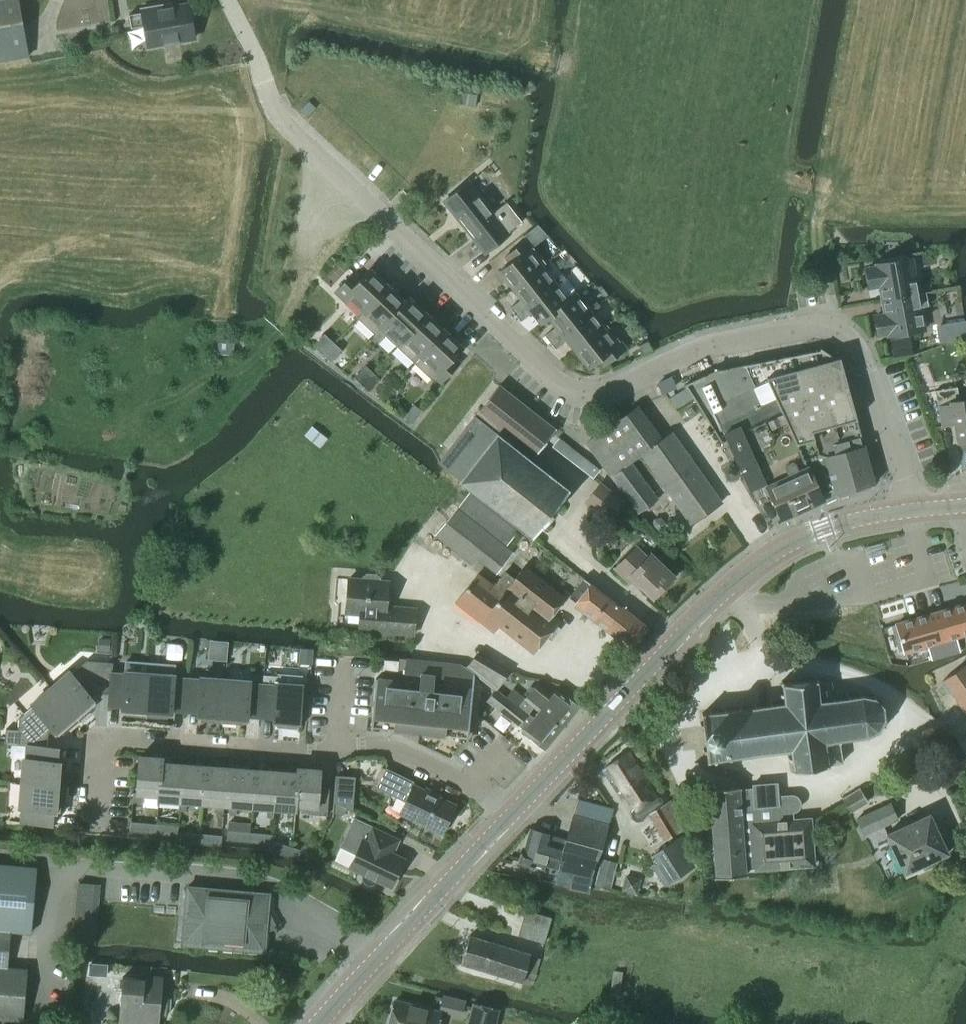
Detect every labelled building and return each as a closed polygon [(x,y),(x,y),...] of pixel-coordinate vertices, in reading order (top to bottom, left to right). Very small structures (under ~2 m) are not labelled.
[(27,57),(17,0),(5,0),(0,1),(0,62),(27,57)] [(194,38),(187,4),(160,9),(160,6),(141,9),(142,12),(128,15),(130,28),(144,26),(148,46),(194,38)] [(460,92),(458,105),(473,107),(476,94),(460,92)] [(308,101),(300,111),(306,117),(315,108),(308,101)] [(491,212),(467,181),(443,200),(472,236),(483,228),(494,242),(521,220),(505,201),(491,212)] [(541,267),(545,264),(532,247),(546,236),(537,225),(522,236),(525,240),(505,257),(510,263),(499,271),(513,289),(541,267)] [(917,293),(911,258),(875,265),(876,268),(865,269),(869,288),(879,286),(881,301),(917,294),(917,293)] [(554,284),(541,267),(513,289),(521,299),(509,308),(515,315),(554,284)] [(353,272),(334,292),(345,302),(349,298),(363,311),(363,312),(387,286),(369,269),(360,279),(353,272)] [(557,287),(566,280),(563,277),(554,284),(515,315),(520,322),(532,312),(540,323),(548,317),(548,316),(567,301),(567,300),(557,287)] [(363,311),(356,318),(374,335),(405,303),(404,302),(387,286),(363,312),(363,311)] [(888,336),(924,330),(920,307),(928,306),(925,292),(917,293),(917,294),(881,301),(884,315),(874,317),(877,335),(887,333),(888,336)] [(549,342),(589,312),(575,294),(567,300),(567,301),(548,316),(548,317),(556,327),(544,336),(549,342)] [(405,303),(374,335),(378,339),(383,334),(396,347),(427,315),(409,298),(404,302),(405,303)] [(602,329),(601,328),(589,312),(549,342),(555,349),(566,340),(574,350),(602,329)] [(427,315),(396,347),(414,364),(444,331),(427,315)] [(604,366),(625,349),(606,325),(601,328),(602,329),(574,350),(588,368),(599,360),(604,366)] [(444,331),(414,364),(432,381),(435,378),(441,383),(459,363),(453,358),(462,348),(444,331)] [(322,355),(333,343),(323,334),(312,345),(322,355)] [(903,344),(902,339),(890,341),(893,357),(911,353),(909,343),(903,344)] [(642,356),(651,351),(647,342),(638,346),(642,356)] [(330,362),(341,351),(333,343),(322,355),(330,362)] [(831,356),(820,349),(819,350),(820,351),(817,351),(817,350),(815,351),(815,352),(785,358),(784,357),(782,357),(782,358),(752,364),(752,363),(749,364),(750,364),(719,370),(719,369),(717,370),(717,371),(714,371),(684,385),(685,386),(684,386),(686,388),(693,399),(692,399),(693,401),(694,401),(711,428),(710,429),(712,431),(712,430),(721,444),(727,441),(749,490),(760,485),(764,495),(768,493),(781,521),(824,502),(822,497),(834,489),(825,456),(846,451),(844,442),(861,438),(857,422),(858,422),(857,420),(856,420),(839,358),(832,360),(831,356)] [(365,367),(354,379),(361,385),(372,374),(365,367)] [(372,374),(361,385),(369,392),(380,381),(372,374)] [(670,378),(659,383),(663,392),(674,387),(670,378)] [(600,470),(553,433),(556,429),(500,384),(440,459),(437,463),(446,470),(460,481),(459,482),(531,539),(570,490),(532,460),(545,442),(593,479),(600,470)] [(955,389),(936,392),(942,427),(954,425),(957,443),(965,441),(965,399),(958,401),(955,389)] [(411,424),(421,411),(413,405),(403,418),(411,424)] [(661,440),(637,407),(586,443),(638,514),(657,500),(630,462),(641,455),(690,524),(722,502),(671,432),(661,440)] [(311,426),(304,436),(319,448),(327,438),(311,426)] [(863,446),(846,451),(825,456),(834,489),(835,495),(874,485),(863,446)] [(608,522),(624,501),(600,482),(583,503),(608,522)] [(518,531),(470,493),(457,508),(434,536),(471,566),(476,559),(496,575),(514,552),(506,546),(518,531)] [(647,556),(637,546),(615,569),(630,584),(633,580),(652,599),(674,576),(650,552),(647,556)] [(566,598),(524,565),(514,578),(505,571),(494,585),(478,573),(454,603),(493,634),(498,627),(533,655),(559,622),(553,616),(566,598)] [(379,582),(379,579),(376,575),(366,574),(362,577),(362,580),(348,579),(345,613),(359,614),(358,631),(413,634),(415,610),(386,607),(388,582),(379,582)] [(621,607),(590,583),(583,578),(569,598),(574,602),(572,605),(628,649),(647,626),(622,606),(621,607)] [(933,614),(945,655),(960,651),(955,636),(965,633),(965,604),(933,614)] [(933,614),(895,625),(903,651),(926,645),(930,660),(945,655),(933,614)] [(98,638),(97,651),(109,652),(110,639),(98,638)] [(299,650),(299,656),(311,657),(312,651),(312,649),(299,648),(299,650)] [(496,690),(508,674),(475,654),(466,666),(495,690),(495,689),(496,690)] [(371,726),(371,728),(463,738),(468,686),(432,683),(433,677),(442,678),(443,674),(456,675),(457,665),(406,660),(405,674),(419,675),(418,680),(375,676),(371,726)] [(397,672),(398,661),(383,660),(382,671),(397,672)] [(111,674),(112,663),(86,661),(71,674),(69,672),(50,688),(78,721),(89,711),(87,709),(95,703),(90,697),(96,692),(109,693),(111,674)] [(146,717),(150,663),(125,661),(124,675),(111,674),(109,693),(108,704),(122,705),(121,712),(132,713),(132,716),(146,717)] [(184,710),(187,679),(173,678),(174,665),(150,663),(146,717),(160,718),(160,715),(170,716),(171,709),(184,710)] [(965,664),(942,681),(965,715),(965,665),(965,664)] [(301,686),(301,676),(276,674),(276,677),(263,676),(262,685),(260,715),(274,716),(273,724),(283,725),(283,727),(298,728),(300,708),(304,706),(301,693),(301,686)] [(222,722),(225,680),(200,678),(200,680),(187,679),(184,710),(198,711),(197,718),(208,719),(207,721),(222,722)] [(260,715),(262,685),(249,684),(249,682),(225,680),(222,722),(236,723),(236,721),(246,722),(247,714),(260,715)] [(785,704),(703,715),(708,762),(791,750),(793,771),(811,769),(842,762),(839,740),(867,736),(878,731),(884,719),(882,707),(874,698),(862,696),(832,700),(830,682),(817,684),(816,681),(783,684),(785,704)] [(551,694),(536,684),(524,699),(531,705),(528,709),(535,714),(541,707),(548,713),(546,716),(562,729),(579,707),(555,689),(551,694)] [(67,730),(78,721),(50,688),(32,704),(33,706),(18,719),(17,731),(5,730),(4,745),(27,746),(47,747),(48,734),(53,729),(58,735),(66,728),(67,730)] [(517,707),(496,690),(495,689),(495,690),(486,700),(502,713),(501,716),(506,720),(508,718),(523,728),(521,731),(544,750),(562,729),(546,716),(548,713),(541,707),(535,714),(528,709),(531,705),(524,699),(517,707)] [(27,746),(26,759),(23,759),(21,784),(64,787),(65,773),(63,772),(64,762),(56,762),(57,748),(47,747),(27,746)] [(656,798),(629,753),(602,769),(616,792),(622,788),(635,808),(632,810),(630,813),(631,819),(636,822),(642,822),(645,817),(649,814),(665,841),(685,828),(669,801),(661,806),(662,803),(659,798),(656,798)] [(161,765),(162,761),(152,760),(152,757),(139,756),(136,793),(132,793),(132,802),(143,803),(143,795),(158,796),(161,765)] [(179,802),(182,764),(169,764),(169,766),(161,765),(158,796),(157,801),(179,802)] [(201,804),(204,769),(195,768),(195,765),(182,764),(179,802),(178,811),(185,811),(186,803),(201,804)] [(223,814),(226,768),(213,767),(212,769),(204,769),(201,804),(216,805),(215,813),(223,814)] [(251,808),(254,772),(245,772),(245,769),(232,768),(229,814),(236,815),(236,807),(251,808)] [(319,787),(320,770),(306,769),(306,771),(297,771),(296,776),(297,776),(295,806),(310,807),(310,814),(326,816),(329,788),(319,787)] [(425,791),(415,786),(416,783),(386,769),(377,787),(406,801),(400,813),(441,833),(445,825),(447,826),(453,815),(450,814),(455,805),(438,797),(440,795),(426,788),(425,791)] [(273,809),(276,771),(263,770),(263,773),(254,772),(251,808),(266,809),(266,817),(273,818),(274,809),(273,809)] [(295,811),(295,806),(297,776),(296,776),(288,775),(288,772),(276,771),(273,809),(274,809),(295,811)] [(336,776),(333,802),(334,802),(346,808),(351,810),(353,777),(336,776)] [(708,790),(715,878),(745,876),(744,866),(754,866),(755,870),(813,865),(809,819),(792,820),(791,812),(794,811),(796,810),(798,808),(799,806),(799,803),(798,801),(797,799),(795,797),(793,796),(790,796),(777,797),(776,783),(752,785),(752,795),(739,796),(738,788),(708,790)] [(63,801),(64,787),(21,784),(20,808),(22,808),(21,822),(51,825),(52,811),(60,811),(61,801),(63,801)] [(850,812),(868,801),(860,789),(843,799),(850,812)] [(521,849),(518,863),(543,869),(545,866),(571,872),(568,888),(568,889),(587,893),(587,891),(591,877),(612,809),(578,800),(566,839),(553,836),(552,835),(530,829),(524,850),(521,849)] [(334,802),(333,813),(339,816),(343,815),(346,808),(334,802)] [(864,835),(897,820),(890,804),(857,819),(864,835)] [(904,874),(948,854),(929,814),(885,834),(904,874)] [(390,887),(399,867),(403,859),(392,853),(399,840),(354,818),(340,847),(355,854),(349,867),(363,874),(362,876),(362,880),(364,883),(368,885),(372,885),(376,882),(377,881),(390,887)] [(155,834),(156,824),(130,822),(130,832),(155,834)] [(172,835),(173,826),(156,824),(155,834),(172,835)] [(249,843),(249,835),(250,833),(227,831),(226,840),(249,843)] [(198,844),(199,834),(177,832),(176,842),(198,844)] [(265,844),(266,834),(250,833),(249,835),(249,843),(265,844)] [(220,846),(221,836),(199,834),(198,844),(220,846)] [(665,885),(693,867),(683,853),(688,850),(681,838),(654,855),(660,865),(655,869),(665,885)] [(290,857),(293,848),(276,842),(273,852),(290,857)] [(311,864),(314,854),(293,848),(290,857),(311,864)] [(610,890),(617,863),(602,859),(595,887),(610,890)] [(35,868),(0,865),(0,1019),(22,1021),(27,969),(7,968),(10,932),(30,934),(35,868)] [(636,894),(639,880),(626,876),(622,890),(636,894)] [(94,942),(99,885),(78,883),(73,943),(79,943),(94,945),(94,942)] [(187,887),(182,944),(262,951),(264,934),(276,928),(269,914),(266,913),(267,894),(187,887)] [(543,943),(551,918),(548,917),(525,910),(518,936),(541,943),(543,943)] [(532,985),(540,959),(537,958),(530,956),(530,954),(470,936),(461,964),(531,984),(532,985)] [(89,963),(89,968),(88,974),(89,975),(105,976),(106,969),(106,966),(106,964),(89,963)] [(163,977),(144,975),(143,979),(122,977),(119,1023),(159,1023),(163,977)] [(441,995),(437,1010),(440,1011),(461,1016),(465,1001),(465,1000),(441,994),(441,995)] [(387,1023),(437,1023),(440,1011),(437,1010),(393,999),(387,1023)] [(467,1023),(495,1023),(498,1011),(472,1005),(467,1023)]
